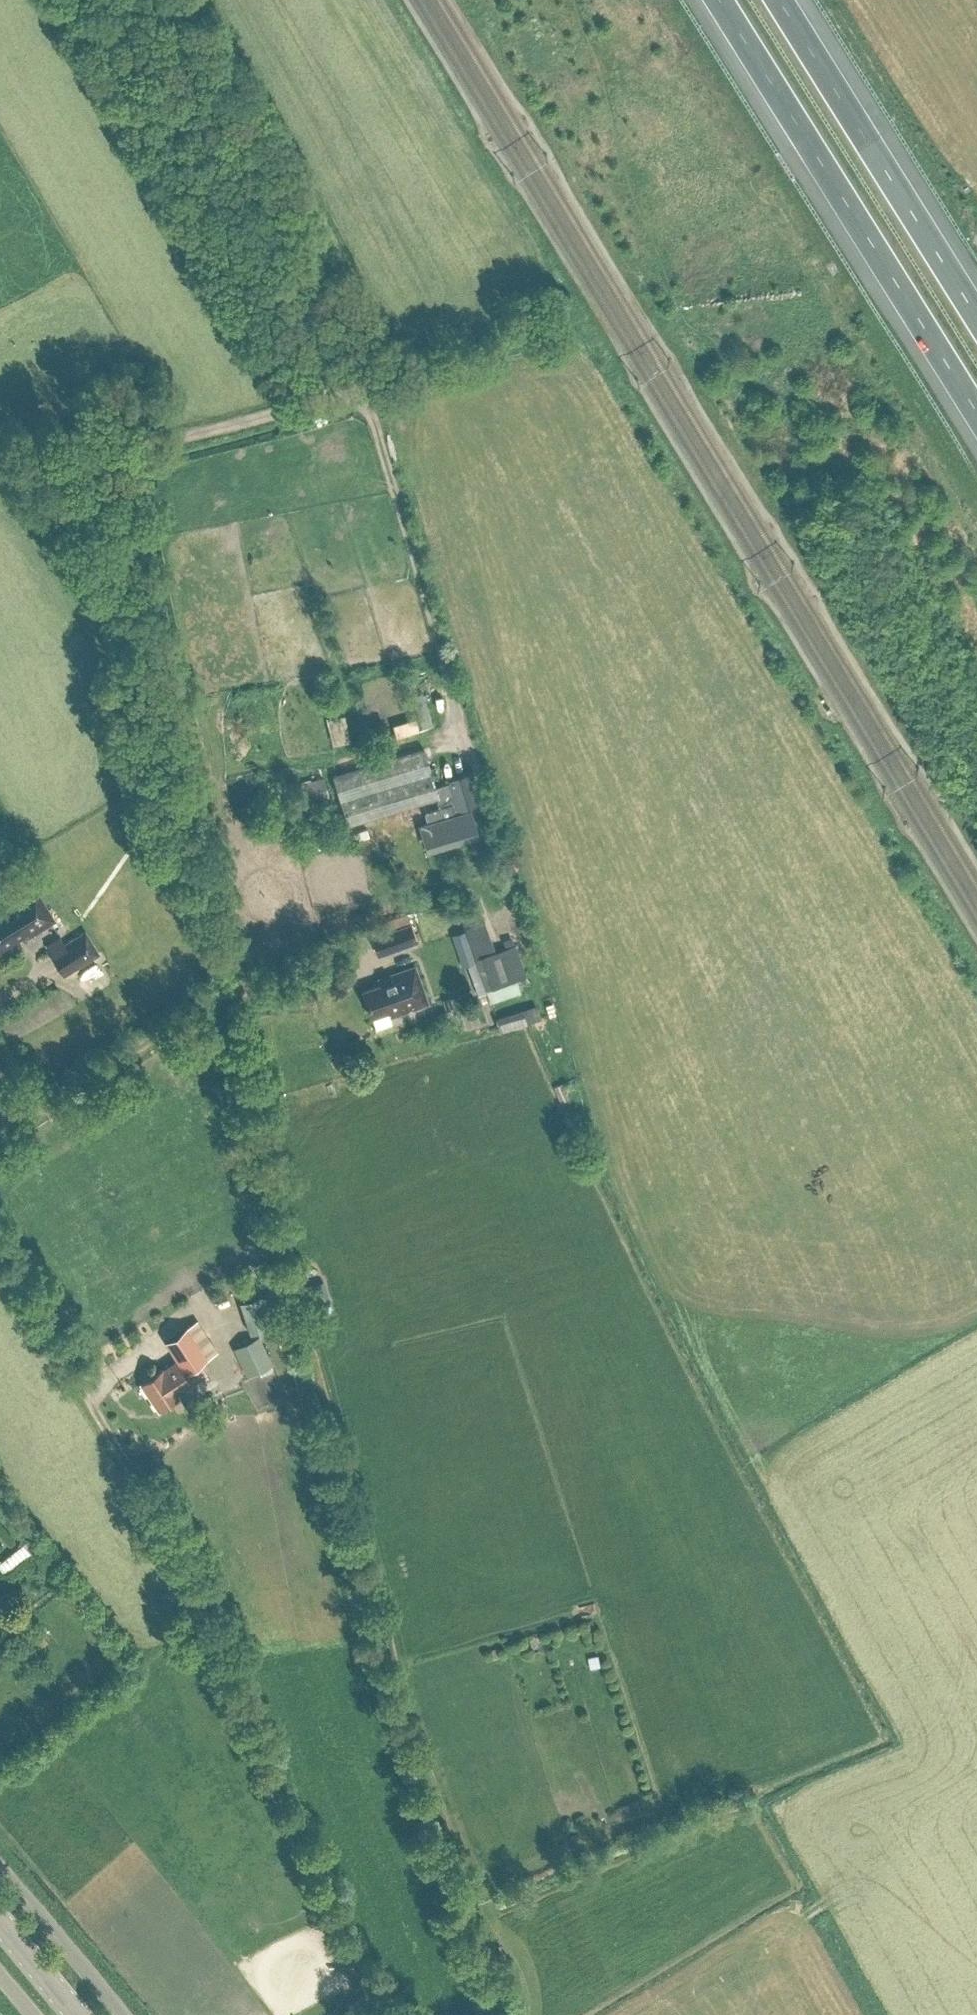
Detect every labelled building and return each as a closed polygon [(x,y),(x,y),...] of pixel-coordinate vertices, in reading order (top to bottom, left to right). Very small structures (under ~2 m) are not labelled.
[(363,705),(345,710),(351,734),(369,729),(363,705)] [(410,712),(414,728),(438,722),(434,707),(410,712)] [(424,746),(331,773),(346,824),(436,798),(438,806),(424,810),(427,820),(419,822),(425,843),(477,828),(470,805),(479,803),(470,771),(447,777),(448,781),(435,784),(424,746)] [(299,782),(305,802),(329,795),(323,775),(299,782)] [(24,933),(26,937),(55,919),(33,885),(0,905),(0,948),(24,933)] [(464,929),(473,958),(484,988),(488,999),(519,989),(515,977),(525,973),(514,942),(494,949),(474,894),(462,897),(460,890),(452,892),(464,929)] [(372,934),(377,955),(416,941),(409,922),(372,934)] [(83,928),(71,936),(48,950),(63,973),(97,952),(83,928)] [(461,962),(473,958),(464,929),(452,933),(461,962)] [(385,973),(387,979),(361,988),(370,1015),(387,1009),(390,1015),(427,1002),(414,963),(385,973)] [(547,1001),(516,1007),(519,1018),(549,1011),(547,1001)] [(578,1090),(588,1087),(583,1071),(572,1075),(578,1090)] [(238,1300),(247,1331),(287,1319),(277,1288),(238,1300)] [(162,1366),(140,1381),(158,1408),(180,1393),(179,1392),(207,1373),(199,1362),(217,1350),(195,1318),(162,1340),(175,1359),(162,1367),(162,1366)] [(22,1542),(0,1559),(0,1569),(3,1573),(30,1551),(22,1542)]
